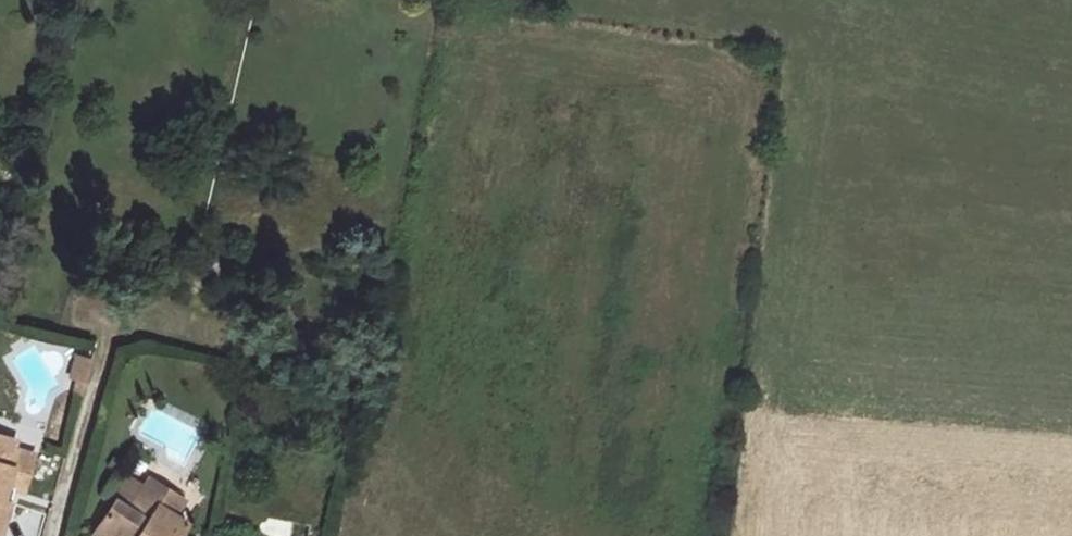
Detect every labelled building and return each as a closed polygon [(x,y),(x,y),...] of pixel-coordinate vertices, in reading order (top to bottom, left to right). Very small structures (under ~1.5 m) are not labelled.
[(89,370),(74,365),(68,385),(75,387),(84,389),(89,370)] [(75,387),(72,400),(80,403),(84,389),(75,387)] [(0,438),(0,535),(13,490),(15,490),(20,471),(5,467),(10,450),(13,441),(0,438)] [(15,490),(23,493),(33,456),(10,450),(5,467),(20,471),(15,490)] [(133,475),(124,490),(137,499),(147,485),(133,475)] [(152,477),(147,485),(181,508),(186,500),(152,477)] [(188,523),(176,515),(181,508),(147,485),(137,499),(124,490),(102,522),(123,535),(179,535),(188,523)] [(98,535),(123,535),(102,522),(94,533),(98,535)]
